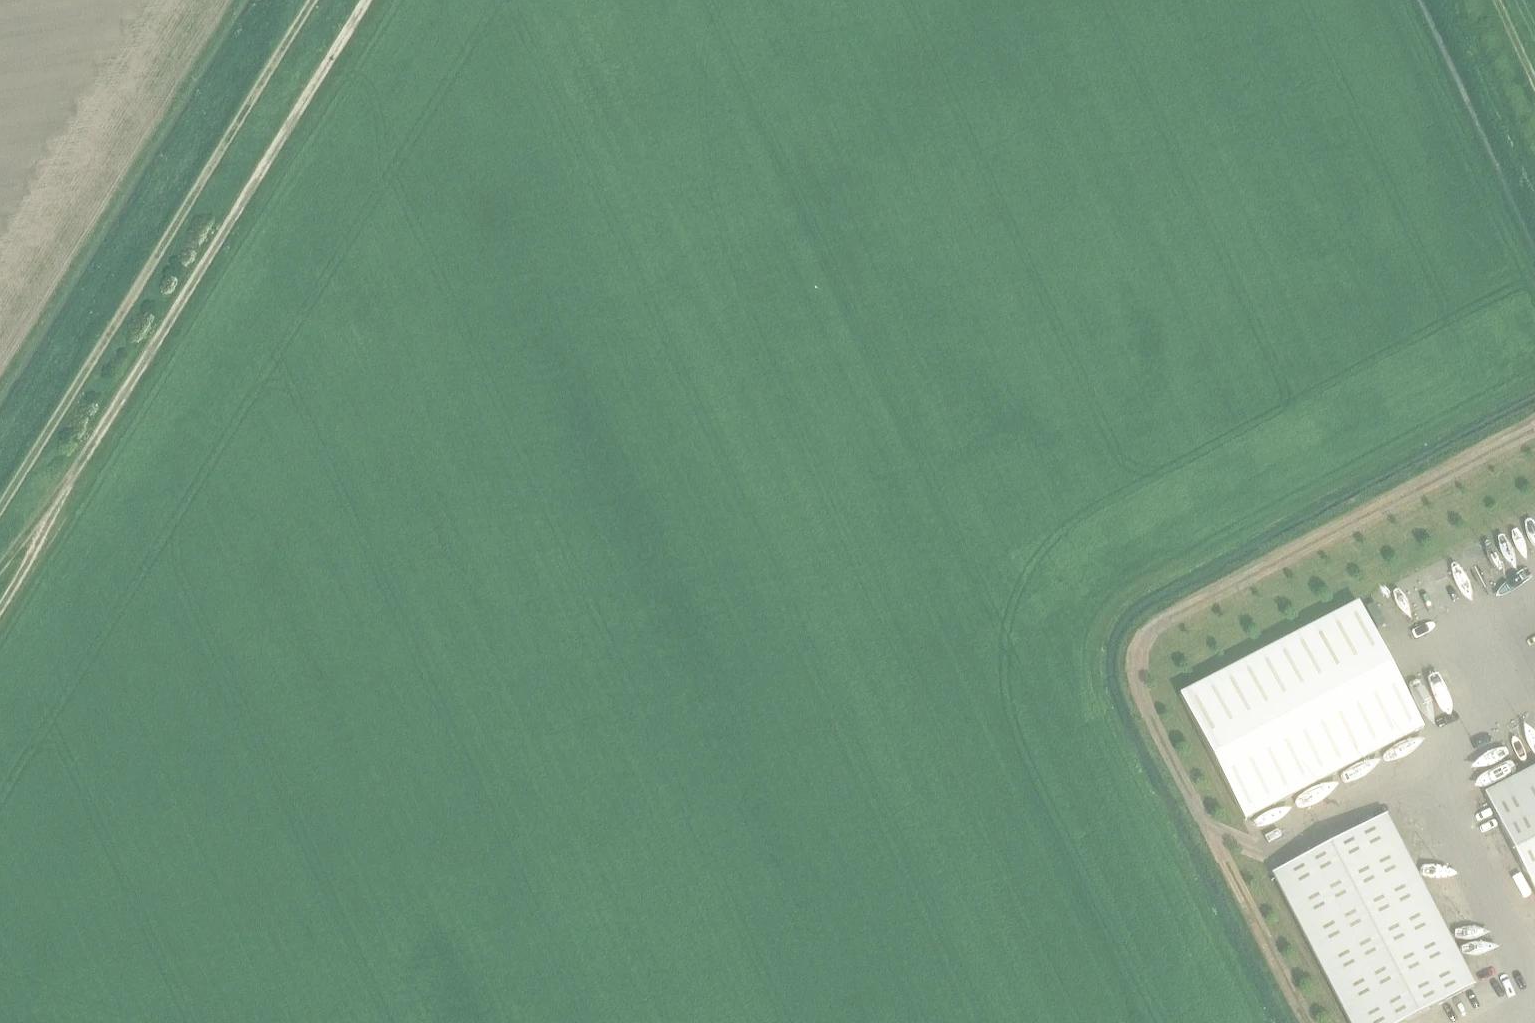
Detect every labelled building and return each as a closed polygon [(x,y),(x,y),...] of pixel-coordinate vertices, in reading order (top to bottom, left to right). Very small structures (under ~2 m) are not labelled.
[(1244,820),(1423,728),(1358,602),(1180,695),(1244,820)] [(1484,793),(1534,891),(1534,767),(1484,793)] [(1474,985),(1386,814),(1272,873),(1350,1022),(1401,1022),(1474,985)]
